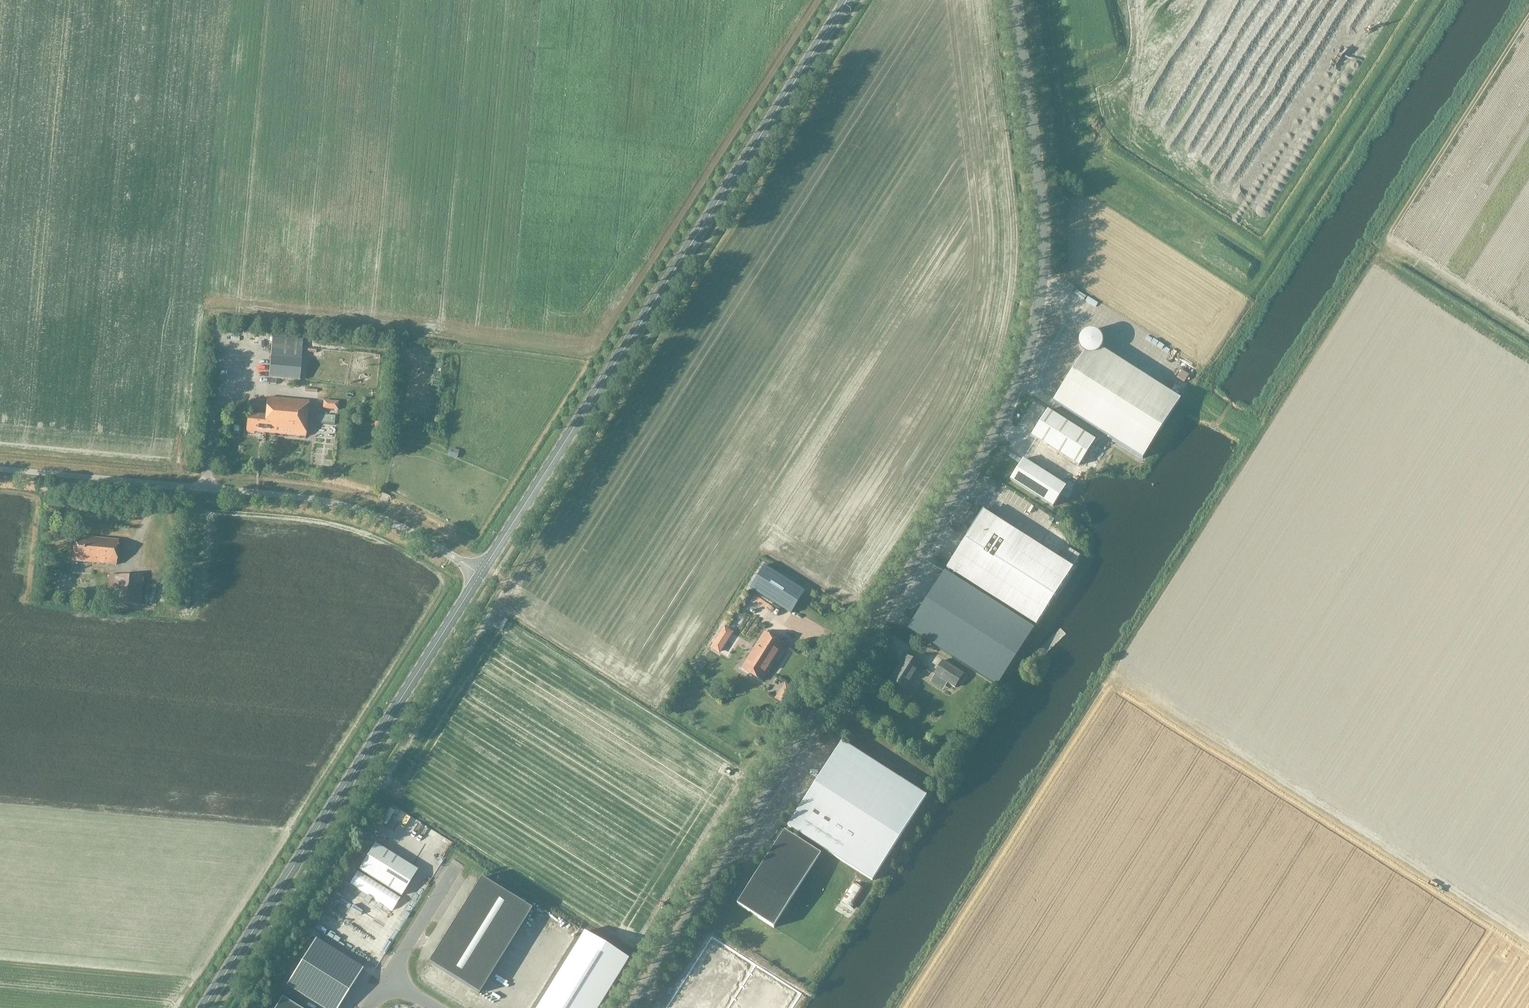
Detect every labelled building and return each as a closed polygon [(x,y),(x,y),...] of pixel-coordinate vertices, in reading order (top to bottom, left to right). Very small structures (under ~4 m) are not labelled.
[(1050,349),(1062,328),(1058,325),(1045,346),(1050,349)] [(1102,347),(1103,345),(1103,340),(1102,338),(1101,336),(1099,334),(1097,333),(1095,332),(1093,331),(1091,331),(1088,331),(1086,332),(1084,333),(1082,334),(1081,336),(1080,338),(1079,341),(1079,343),(1079,345),(1080,348),(1081,350),(1082,352),(1084,353),(1053,402),(1143,459),(1180,400),(1101,349),(1102,347)] [(273,332),(269,378),(300,381),(303,335),(273,332)] [(1162,346),(1159,350),(1182,365),(1185,360),(1162,346)] [(349,359),(354,368),(362,363),(357,355),(349,359)] [(1033,387),(1043,393),(1045,389),(1035,384),(1033,387)] [(255,432),(306,436),(309,401),(268,397),(266,416),(248,414),(247,432),(255,432)] [(316,399),(316,408),(331,408),(331,400),(316,399)] [(1048,410),(1032,436),(1079,466),(1095,441),(1048,410)] [(1023,459),(1010,479),(1054,507),(1066,486),(1023,459)] [(1074,568),(1040,547),(985,511),(948,569),(1037,626),(1074,568)] [(74,561),(117,565),(118,540),(77,536),(74,561)] [(751,588),(792,614),(806,591),(766,565),(751,588)] [(909,629),(998,686),(1035,629),(946,571),(909,629)] [(109,574),(107,602),(141,606),(144,578),(109,574)] [(742,667),(763,681),(786,646),(765,632),(742,667)] [(902,662),(891,681),(905,690),(917,671),(920,673),(923,667),(911,660),(908,665),(902,662)] [(934,674),(955,687),(964,673),(944,660),(934,674)] [(775,700),(784,684),(778,681),(769,697),(775,700)] [(786,685),(776,700),(785,706),(795,691),(786,685)] [(788,827),(785,832),(794,837),(797,833),(872,881),(927,796),(842,742),(788,827)] [(933,757),(944,755),(943,749),(932,750),(933,757)] [(382,811),(380,815),(390,820),(392,816),(382,811)] [(777,844),(738,905),(774,928),(821,854),(794,837),(785,832),(781,830),(774,842),(777,844)] [(417,870),(374,844),(358,869),(401,896),(417,870)] [(478,994),(531,909),(480,878),(427,963),(478,994)] [(842,900),(854,909),(867,890),(853,882),(842,900)] [(538,1007),(599,1007),(629,959),(585,932),(538,1007)] [(674,1007),(781,1007),(728,974),(745,950),(723,936),(674,1007)] [(315,939),(286,986),(321,1007),(338,1007),(363,969),(315,939)] [(282,998),(275,1007),(298,1007),(282,998)]
